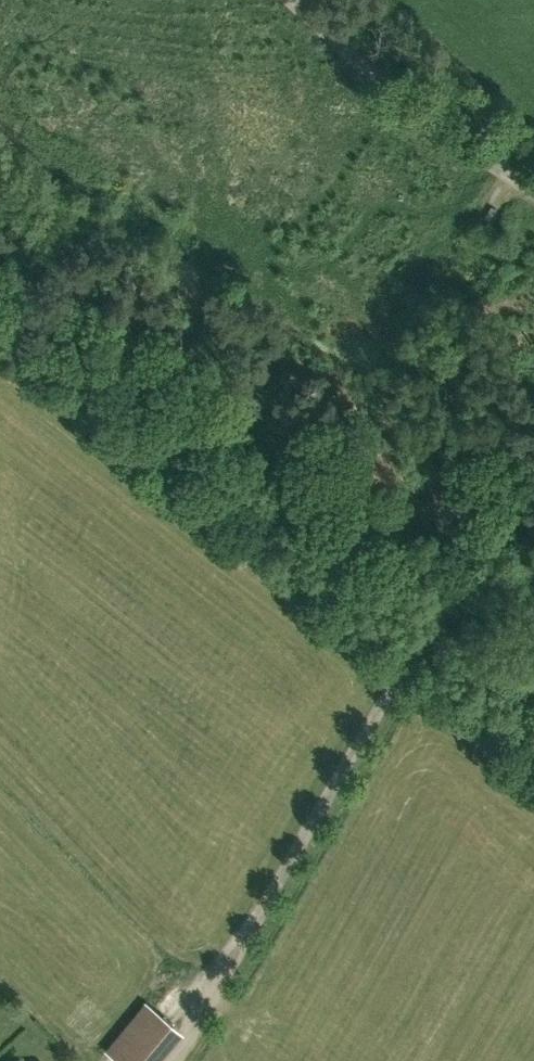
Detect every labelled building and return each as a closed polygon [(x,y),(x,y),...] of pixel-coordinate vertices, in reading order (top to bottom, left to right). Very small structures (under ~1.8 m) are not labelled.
[(184,1035),(145,1003),(105,1051),(117,1060),(162,1060),(184,1035)]
